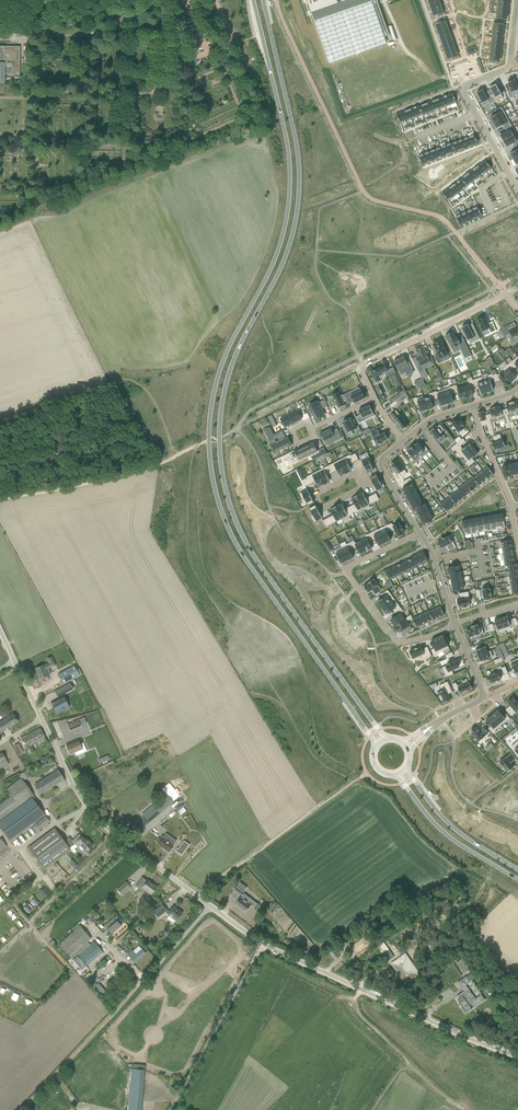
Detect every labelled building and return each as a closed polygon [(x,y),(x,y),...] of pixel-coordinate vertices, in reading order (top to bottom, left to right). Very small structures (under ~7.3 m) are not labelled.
[(307,0),(314,21),(329,63),(386,43),(384,37),(389,35),(377,0),(307,0)] [(441,7),(432,11),(434,16),(443,13),(441,7)] [(445,21),(436,24),(438,30),(447,26),(445,21)] [(16,31),(17,37),(30,34),(29,29),(16,31)] [(453,43),(443,46),(445,51),(454,48),(453,43)] [(4,81),(4,83),(5,75),(19,75),(19,74),(19,56),(15,56),(15,52),(20,53),(20,47),(0,47),(0,81),(4,81)] [(475,47),(467,50),(469,56),(477,53),(475,47)] [(507,91),(510,98),(513,97),(513,95),(517,93),(517,90),(515,82),(515,83),(514,80),(513,81),(511,81),(508,82),(507,82),(510,90),(507,91)] [(496,84),(490,88),(491,89),(493,94),(490,96),(494,102),(503,97),(496,84)] [(482,90),(476,93),(484,106),(489,103),(490,104),(494,102),(490,96),(487,98),(484,93),(482,90)] [(452,93),(447,96),(450,105),(456,103),(452,93)] [(447,96),(441,98),(445,107),(450,105),(447,96)] [(441,98),(436,100),(439,109),(445,107),(441,98)] [(436,100),(430,102),(434,111),(439,109),(436,100)] [(430,102),(425,104),(428,114),(434,111),(430,102)] [(419,106),(423,116),(428,114),(425,104),(419,106)] [(419,106),(413,108),(417,117),(422,115),(422,116),(423,116),(419,106)] [(497,114),(490,118),(493,123),(506,116),(501,107),(495,111),(497,114)] [(413,108),(408,110),(411,120),(417,117),(413,108)] [(408,110),(402,112),(406,122),(411,120),(408,110)] [(402,112),(396,114),(400,124),(406,122),(402,112)] [(506,116),(493,123),(495,127),(496,129),(497,128),(497,129),(503,125),(505,129),(511,125),(510,124),(506,116)] [(507,132),(500,136),(503,141),(516,134),(511,125),(505,129),(507,132)] [(503,141),(506,147),(511,144),(513,143),(514,146),(515,147),(517,145),(517,138),(516,134),(503,141)] [(474,135),(468,137),(472,147),(478,144),(474,135)] [(468,137),(463,139),(467,149),(472,147),(468,137)] [(463,139),(457,141),(461,151),(467,149),(463,139)] [(452,143),(455,153),(461,151),(457,141),(452,144),(452,143)] [(452,143),(446,145),(450,155),(455,152),(455,153),(452,143)] [(446,145),(441,147),(444,157),(450,155),(446,145)] [(510,154),(511,156),(513,159),(517,157),(517,145),(515,147),(517,150),(511,153),(510,154)] [(441,147),(435,149),(439,159),(444,157),(441,147)] [(435,149),(429,152),(433,161),(439,159),(435,149)] [(429,152),(424,154),(428,163),(433,161),(429,152)] [(424,154),(418,156),(422,165),(428,163),(424,154)] [(483,162),(480,164),(486,172),(491,169),(485,161),(483,162)] [(480,164),(476,168),(482,176),(486,172),(480,164)] [(476,168),(471,171),(477,179),(482,176),(476,168)] [(471,171),(466,175),(472,183),(477,179),(471,171)] [(466,175),(461,178),(468,187),(467,186),(472,183),(466,175)] [(461,179),(457,182),(463,190),(468,187),(461,178),(461,179)] [(457,182),(452,186),(458,194),(463,190),(457,182)] [(452,186),(447,189),(453,197),(458,194),(452,186)] [(447,189),(442,193),(448,201),(453,197),(447,189)] [(477,207),(472,209),(476,218),(482,216),(477,207)] [(472,209),(466,212),(471,221),(476,218),(472,209)] [(466,212),(461,214),(465,223),(471,221),(466,212)] [(461,214),(455,217),(460,226),(465,223),(461,214)] [(485,315),(477,319),(483,331),(489,328),(491,333),(497,330),(493,321),(493,320),(489,323),(485,315)] [(503,329),(506,336),(510,334),(513,339),(517,336),(517,325),(517,326),(516,326),(515,325),(515,326),(514,326),(513,324),(514,323),(503,329)] [(468,324),(461,327),(463,331),(462,332),(464,337),(466,336),(468,341),(474,338),(476,341),(480,339),(475,329),(471,331),(468,324)] [(452,332),(445,335),(448,340),(447,340),(449,344),(450,344),(452,349),(458,346),(465,359),(471,355),(461,335),(455,338),(452,332)] [(440,341),(433,344),(438,355),(434,357),(438,364),(441,362),(440,359),(448,355),(440,341)] [(418,356),(412,359),(422,379),(427,377),(422,365),(430,361),(428,357),(429,356),(427,352),(426,353),(423,347),(415,350),(418,356)] [(404,356),(394,361),(400,374),(412,369),(409,362),(407,362),(404,356)] [(509,363),(514,369),(517,366),(517,368),(517,358),(517,357),(509,363)] [(509,363),(501,370),(511,382),(512,381),(512,382),(515,379),(516,378),(511,371),(514,369),(509,363)] [(372,371),(371,372),(376,382),(378,381),(379,380),(380,380),(381,380),(379,376),(384,374),(385,373),(386,376),(387,376),(391,383),(393,387),(393,386),(394,386),(395,388),(401,386),(395,374),(390,376),(386,368),(385,365),(384,365),(383,366),(383,365),(383,366),(382,366),(375,370),(375,369),(372,371)] [(496,374),(493,375),(495,382),(501,380),(506,386),(511,382),(501,370),(502,371),(497,375),(496,374)] [(482,377),(487,392),(493,390),(493,391),(493,390),(491,382),(494,381),(494,382),(495,382),(493,375),(492,374),(488,375),(489,377),(486,378),(483,379),(482,377)] [(472,377),(471,378),(474,387),(478,386),(481,394),(487,392),(482,377),(472,380),(472,377)] [(469,384),(463,385),(467,398),(471,397),(470,396),(473,395),(472,393),(471,388),(474,387),(471,378),(467,379),(469,384)] [(417,381),(414,383),(417,389),(426,386),(422,379),(417,381)] [(456,385),(452,386),(455,393),(458,392),(460,399),(463,398),(463,399),(467,398),(463,385),(463,387),(457,388),(456,385)] [(449,388),(443,390),(447,404),(453,402),(451,394),(455,393),(452,386),(448,387),(449,388)] [(404,389),(395,397),(397,399),(406,392),(404,389)] [(351,391),(343,395),(345,399),(346,399),(351,396),(354,401),(354,403),(359,401),(361,400),(365,398),(361,390),(353,394),(351,391)] [(437,391),(433,392),(435,399),(438,398),(441,406),(447,404),(443,390),(437,392),(437,391)] [(333,400),(329,402),(331,406),(336,403),(337,405),(338,408),(344,405),(343,402),(346,401),(345,399),(343,395),(343,394),(340,396),(338,392),(332,395),(334,399),(335,401),(334,401),(333,400)] [(423,396),(427,410),(433,408),(431,400),(435,399),(433,392),(429,394),(429,396),(423,397),(423,396)] [(417,397),(413,399),(415,405),(418,404),(419,406),(421,412),(427,410),(423,396),(417,398),(417,397)] [(319,403),(309,408),(311,414),(312,414),(313,414),(313,413),(313,414),(316,419),(320,417),(320,415),(322,414),(324,413),(322,409),(328,406),(324,400),(319,402),(319,403)] [(508,410),(505,411),(509,423),(510,427),(509,423),(512,422),(511,418),(511,417),(512,417),(515,416),(511,402),(506,404),(507,409),(508,410)] [(361,415),(355,417),(358,423),(367,419),(365,416),(373,413),(374,416),(369,405),(359,410),(361,415)] [(498,406),(494,407),(499,422),(500,422),(504,421),(506,428),(506,429),(510,427),(509,423),(505,411),(502,412),(501,410),(500,406),(498,407),(498,406)] [(491,415),(488,416),(494,434),(492,429),(495,428),(496,427),(495,424),(494,422),(495,422),(497,422),(498,421),(499,421),(499,422),(494,407),(491,408),(491,409),(489,409),(491,414),(491,415)] [(396,410),(391,414),(393,417),(395,420),(395,421),(395,420),(395,421),(396,422),(395,423),(397,424),(399,427),(400,426),(402,428),(402,429),(403,430),(402,430),(409,425),(408,425),(407,424),(405,421),(406,420),(406,419),(403,415),(401,416),(401,415),(400,416),(396,410)] [(297,411),(280,419),(284,427),(302,419),(297,411)] [(483,411),(478,413),(482,426),(487,425),(490,435),(494,434),(488,416),(485,417),(483,411)] [(343,429),(339,431),(345,443),(349,441),(347,438),(346,434),(352,431),(356,429),(354,424),(356,423),(354,419),(352,420),(351,418),(349,419),(348,417),(344,419),(345,421),(343,422),(344,424),(341,425),(343,429)] [(453,422),(452,423),(460,435),(466,431),(463,427),(462,426),(463,426),(464,426),(461,421),(460,422),(458,419),(457,420),(456,419),(452,422),(453,422)] [(437,426),(430,431),(437,440),(444,435),(442,432),(444,430),(440,425),(437,427),(437,426)] [(329,429),(320,433),(324,440),(323,440),(325,444),(326,444),(326,446),(327,445),(326,444),(331,442),(330,440),(329,438),(332,436),(335,441),(342,438),(337,428),(332,431),(330,428),(329,429)] [(267,433),(268,436),(271,444),(272,444),(271,444),(270,445),(273,449),(275,452),(278,451),(279,450),(279,449),(286,445),(287,446),(292,444),(288,436),(285,437),(286,437),(285,438),(284,438),(282,433),(281,431),(282,431),(282,432),(283,432),(282,430),(274,435),(272,431),(271,431),(267,433)] [(371,433),(370,433),(376,445),(376,446),(383,442),(387,439),(387,440),(388,439),(384,433),(379,435),(379,434),(377,430),(371,433)] [(495,442),(491,444),(494,450),(499,448),(499,449),(505,446),(500,434),(494,437),(496,442),(495,442)] [(463,438),(457,443),(459,447),(461,446),(466,442),(463,438)] [(311,443),(294,452),(298,460),(310,455),(313,461),(327,453),(324,447),(315,451),(311,443)] [(415,444),(412,446),(421,458),(429,452),(425,446),(422,449),(417,443),(415,444)] [(457,443),(451,448),(453,452),(455,450),(459,447),(457,443)] [(459,447),(455,450),(458,454),(459,452),(463,457),(474,448),(470,444),(470,443),(463,449),(461,446),(459,447)] [(409,449),(407,451),(412,457),(409,459),(415,467),(418,464),(417,462),(421,458),(412,446),(409,449)] [(474,448),(463,457),(467,462),(465,463),(468,467),(475,461),(472,458),(478,453),(474,448)] [(355,453),(350,456),(354,462),(359,460),(355,453)] [(350,455),(339,460),(346,474),(349,472),(351,471),(349,465),(354,462),(350,456),(350,455)] [(369,456),(361,460),(367,473),(374,470),(370,464),(370,463),(372,462),(371,460),(369,456)] [(339,460),(328,466),(332,473),(337,471),(340,477),(342,475),(342,476),(346,474),(339,460)] [(397,460),(390,465),(391,465),(393,467),(394,468),(393,469),(396,473),(397,472),(398,474),(398,475),(399,474),(402,478),(407,474),(405,471),(404,470),(404,469),(404,470),(404,469),(405,468),(402,463),(400,465),(400,464),(397,461),(396,460),(397,460)] [(508,465),(502,466),(504,477),(510,476),(508,465)] [(328,466),(317,471),(324,485),(328,483),(330,481),(329,480),(327,476),(332,473),(328,466)] [(487,467),(482,470),(488,478),(493,475),(487,466),(487,467)] [(482,470),(478,474),(484,482),(488,478),(482,470)] [(317,471),(306,477),(307,478),(310,484),(315,482),(318,486),(318,487),(320,487),(320,486),(324,485),(317,471)] [(472,477),(479,486),(480,486),(479,485),(484,482),(478,474),(473,478),(472,477)] [(376,475),(370,478),(377,491),(384,487),(381,481),(380,482),(376,475)] [(472,477),(468,481),(474,489),(479,485),(479,486),(472,477)] [(306,478),(302,480),(305,487),(310,485),(310,484),(307,478),(306,478)] [(468,481),(463,485),(470,493),(474,489),(468,481)] [(412,483),(402,488),(405,494),(414,489),(412,483)] [(463,485),(459,488),(465,496),(469,493),(470,493),(463,485)] [(459,488),(454,492),(460,500),(465,496),(459,488)] [(307,489),(299,493),(302,498),(302,499),(304,498),(306,503),(308,505),(314,502),(309,492),(307,489)] [(414,489),(405,494),(408,499),(417,494),(414,489)] [(361,493),(357,495),(364,509),(364,507),(374,502),(371,495),(366,498),(363,492),(361,493)] [(449,496),(456,504),(456,503),(460,500),(454,492),(449,496)] [(376,493),(371,495),(374,502),(379,499),(376,493)] [(417,494),(408,499),(411,504),(420,499),(417,494)] [(354,504),(349,507),(353,514),(353,513),(356,512),(356,513),(364,509),(357,495),(353,497),(351,498),(354,504)] [(450,497),(445,500),(451,508),(456,504),(456,505),(456,504),(449,496),(450,497)] [(420,499),(411,504),(413,509),(425,504),(424,503),(423,504),(420,499)] [(440,504),(447,512),(451,508),(445,500),(441,504),(440,504)] [(339,504),(336,506),(343,520),(353,514),(349,507),(344,509),(341,503),(339,504)] [(425,504),(413,509),(413,510),(415,509),(418,514),(427,509),(425,504)] [(315,505),(309,508),(313,516),(311,517),(314,522),(322,518),(315,505)] [(333,515),(328,518),(331,524),(342,519),(342,520),(343,520),(336,506),(332,508),(330,509),(333,515)] [(427,509),(418,514),(421,519),(430,514),(427,509)] [(430,514),(421,519),(424,524),(433,520),(430,514)] [(498,514),(496,515),(498,529),(505,528),(502,514),(498,514)] [(496,515),(489,516),(491,530),(498,529),(496,515)] [(486,517),(482,517),(485,532),(491,530),(489,516),(486,517)] [(482,517),(476,518),(478,533),(485,532),(482,517)] [(328,518),(323,520),(326,527),(331,524),(328,518)] [(476,518),(469,520),(471,534),(478,533),(476,518)] [(464,520),(462,521),(463,526),(465,535),(467,535),(471,534),(469,520),(464,520)] [(391,523),(388,525),(391,531),(394,530),(397,536),(398,536),(399,537),(403,535),(402,534),(404,534),(402,530),(403,530),(401,526),(400,526),(398,522),(392,524),(391,523)] [(378,529),(385,543),(391,540),(387,533),(391,531),(388,525),(384,527),(385,530),(380,532),(378,529)] [(378,529),(369,534),(372,540),(375,538),(379,546),(385,543),(378,529)] [(366,537),(360,540),(366,551),(372,549),(368,542),(372,540),(369,534),(365,535),(366,537)] [(442,540),(437,542),(441,548),(446,546),(448,551),(456,547),(450,536),(447,537),(447,536),(441,539),(442,540)] [(354,541),(350,542),(353,549),(356,547),(360,554),(366,551),(360,540),(355,543),(354,541)] [(511,540),(500,542),(501,548),(512,546),(511,540)] [(327,541),(324,543),(329,552),(332,550),(327,541)] [(347,545),(341,548),(347,561),(353,558),(350,551),(353,549),(350,542),(346,544),(347,545)] [(503,553),(501,554),(513,552),(512,546),(501,548),(502,548),(503,553)] [(341,548),(335,550),(341,563),(347,561),(341,548)] [(423,552),(418,554),(422,563),(428,561),(423,552)] [(513,552),(501,554),(502,560),(514,558),(513,552)] [(418,554),(412,557),(417,567),(417,566),(422,563),(418,554)] [(413,558),(407,560),(412,569),(417,567),(412,557),(413,558)] [(407,560),(402,563),(406,572),(412,569),(407,560)] [(402,563),(397,565),(401,574),(406,572),(402,563)] [(397,565),(391,568),(396,577),(401,574),(397,565)] [(339,567),(335,569),(336,572),(333,573),(335,576),(342,573),(339,567)] [(391,568),(386,570),(390,580),(396,577),(391,568)] [(507,577),(517,575),(517,569),(508,571),(510,576),(507,577)] [(364,586),(363,587),(368,593),(368,592),(369,592),(372,589),(373,590),(373,591),(375,595),(376,595),(375,594),(377,593),(380,591),(381,590),(381,591),(382,590),(375,580),(374,579),(367,583),(368,584),(365,586),(364,587),(364,586)] [(489,587),(482,588),(484,600),(485,601),(489,600),(488,599),(491,599),(490,596),(491,595),(490,590),(489,590),(489,587)] [(384,597),(377,602),(382,608),(394,599),(388,590),(382,594),(384,597)] [(457,601),(456,601),(457,605),(458,605),(458,607),(462,607),(462,608),(468,607),(467,606),(471,605),(468,592),(459,593),(460,597),(464,596),(465,599),(457,600),(457,601)] [(394,599),(382,608),(383,609),(382,609),(384,612),(385,612),(387,614),(393,610),(395,612),(401,608),(400,607),(397,603),(394,605),(391,602),(394,599)] [(440,607),(434,609),(439,618),(444,616),(440,606),(440,607)] [(397,615),(391,620),(395,626),(411,615),(405,619),(401,613),(403,611),(401,608),(395,612),(397,615)] [(429,610),(429,611),(433,621),(434,621),(433,620),(439,618),(434,609),(429,611),(429,610)] [(428,611),(423,613),(427,622),(433,620),(433,621),(429,611),(428,611)] [(423,613),(418,616),(422,625),(427,622),(423,613)] [(411,615),(395,626),(399,631),(400,632),(409,626),(406,622),(412,618),(411,615)] [(413,618),(412,618),(417,628),(417,627),(422,625),(418,616),(413,618)] [(507,616),(501,618),(505,630),(511,628),(511,627),(515,626),(512,619),(508,620),(507,616)] [(495,624),(492,625),(494,630),(497,629),(498,633),(505,630),(501,618),(494,620),(495,624)] [(471,629),(466,630),(468,637),(483,632),(481,627),(479,628),(478,624),(471,627),(471,629)] [(445,634),(438,638),(444,651),(449,648),(446,643),(448,642),(449,642),(447,639),(445,634)] [(434,648),(431,650),(434,656),(438,655),(437,654),(444,651),(438,638),(431,641),(434,648)] [(413,649),(409,651),(410,653),(411,654),(410,655),(412,658),(413,658),(413,659),(421,655),(423,659),(431,656),(427,647),(422,649),(421,646),(413,649)] [(485,646),(475,650),(475,651),(476,651),(478,656),(490,651),(488,652),(485,646)] [(490,651),(478,656),(480,661),(480,662),(493,657),(490,651)] [(43,665),(41,666),(36,669),(40,679),(48,675),(47,675),(51,673),(49,668),(55,665),(51,657),(47,659),(49,663),(43,666),(43,665)] [(510,662),(515,674),(517,673),(517,665),(515,659),(510,662)] [(448,665),(442,667),(446,677),(453,674),(452,671),(459,667),(458,667),(458,666),(459,666),(457,662),(456,662),(456,661),(452,663),(452,661),(448,663),(448,665)] [(74,665),(58,674),(63,684),(79,675),(74,665)] [(491,675),(486,677),(488,682),(489,681),(490,683),(501,680),(499,673),(496,674),(495,673),(491,674),(491,675)] [(42,691),(47,698),(62,689),(57,681),(42,691)] [(442,691),(438,693),(443,703),(442,703),(443,703),(451,700),(450,699),(448,694),(452,692),(447,682),(440,685),(442,691)] [(456,682),(452,684),(455,691),(458,690),(461,694),(463,693),(463,694),(465,693),(468,692),(468,691),(469,690),(471,689),(472,689),(469,682),(468,682),(469,682),(468,683),(463,685),(462,683),(457,685),(456,682)] [(64,696),(51,704),(57,715),(62,712),(70,707),(68,705),(64,696)] [(506,710),(511,716),(517,710),(517,703),(513,697),(507,702),(510,706),(506,710)] [(498,710),(492,715),(501,725),(506,721),(507,722),(510,719),(506,714),(503,716),(498,710)] [(18,721),(13,713),(0,722),(0,731),(1,733),(18,721)] [(492,715),(486,720),(491,726),(488,728),(493,734),(496,731),(495,730),(501,725),(492,715)] [(200,723),(203,729),(213,725),(210,719),(200,723)] [(78,720),(68,724),(70,730),(80,726),(78,720)] [(471,731),(470,732),(474,737),(479,742),(489,733),(484,728),(480,731),(476,727),(473,729),(470,731),(471,731)] [(27,735),(21,739),(25,747),(26,748),(32,744),(40,739),(44,737),(40,729),(27,736),(27,735)] [(71,743),(66,745),(70,754),(74,752),(76,756),(76,755),(87,751),(83,743),(80,744),(78,740),(71,743)] [(491,743),(485,748),(487,751),(493,746),(491,743)] [(19,744),(14,746),(19,755),(23,752),(19,744)] [(500,762),(499,762),(500,763),(504,768),(505,768),(508,771),(507,771),(508,772),(514,767),(513,767),(510,763),(511,762),(512,762),(514,760),(515,760),(515,759),(510,754),(510,753),(500,762)] [(40,794),(64,780),(59,771),(35,785),(40,794)] [(26,780),(30,775),(25,772),(21,777),(26,780)] [(11,842),(45,816),(33,798),(31,796),(33,795),(21,778),(17,782),(7,789),(10,793),(8,795),(10,797),(0,804),(0,827),(11,842)] [(176,798),(177,797),(172,790),(167,795),(166,794),(142,814),(144,817),(140,821),(136,824),(140,829),(144,825),(177,799),(176,798)] [(38,830),(50,822),(46,817),(34,825),(38,830)] [(133,834),(138,830),(134,825),(129,829),(133,834)] [(67,845),(54,828),(28,848),(44,870),(71,850),(69,847),(67,845)] [(170,842),(173,838),(166,832),(161,840),(159,838),(156,842),(158,843),(158,844),(169,851),(174,845),(170,842)] [(86,839),(85,840),(79,834),(72,841),(73,841),(71,842),(79,847),(81,845),(84,849),(82,851),(88,856),(92,852),(89,849),(93,845),(86,839)] [(8,847),(3,839),(0,841),(0,852),(8,847)] [(177,848),(175,850),(181,855),(189,844),(184,840),(178,848),(177,848)] [(146,879),(143,876),(137,885),(140,887),(139,888),(143,891),(144,889),(151,894),(156,887),(148,880),(146,879)] [(122,894),(131,886),(127,881),(118,889),(122,894)] [(247,888),(240,882),(236,887),(236,886),(233,889),(234,890),(242,896),(244,893),(243,892),(247,888)] [(45,898),(49,896),(43,888),(39,891),(45,898)] [(242,896),(234,890),(230,895),(237,901),(240,898),(241,896),(241,897),(242,896)] [(250,898),(244,893),(242,896),(241,897),(247,902),(250,898)] [(31,896),(26,901),(28,903),(23,908),(29,914),(36,907),(31,901),(34,898),(31,896)] [(237,901),(235,904),(245,911),(245,912),(251,905),(254,907),(254,908),(257,910),(261,906),(258,903),(257,904),(254,902),(250,898),(247,902),(241,897),(241,896),(237,901)] [(36,897),(32,900),(35,906),(40,904),(36,897)] [(162,904),(153,912),(158,918),(165,912),(167,910),(162,904)] [(167,914),(168,915),(169,915),(172,918),(173,916),(175,918),(175,920),(177,921),(182,913),(178,910),(179,910),(173,906),(169,912),(167,914)] [(89,913),(87,915),(95,924),(97,922),(95,920),(91,915),(89,913)] [(121,921),(117,916),(113,919),(104,926),(111,934),(121,925),(119,923),(121,921)] [(91,938),(87,934),(80,926),(59,945),(70,957),(91,938)] [(82,970),(102,951),(93,941),(72,959),(82,970)] [(7,956),(11,951),(6,948),(2,953),(7,956)] [(131,952),(128,955),(131,958),(135,962),(145,953),(141,948),(141,949),(135,954),(134,955),(131,952)] [(335,959),(339,956),(338,955),(342,951),(340,948),(335,951),(334,949),(329,953),(335,959)] [(388,961),(394,957),(390,950),(383,955),(388,961)] [(405,983),(417,975),(404,955),(392,963),(405,983)] [(456,962),(464,974),(465,974),(464,973),(470,969),(462,959),(457,963),(456,962)] [(461,988),(470,982),(466,977),(458,983),(461,988)] [(97,984),(92,988),(96,992),(97,991),(101,996),(106,992),(102,987),(99,984),(98,985),(97,984)] [(471,1001),(464,991),(457,996),(459,1000),(458,1001),(462,1007),(461,1008),(465,1014),(472,1009),(471,1009),(470,1008),(471,1008),(469,1006),(472,1003),(475,1007),(485,1000),(485,999),(485,1000),(481,995),(471,1001)] [(131,1069),(128,1109),(141,1109),(144,1070),(131,1069)]
